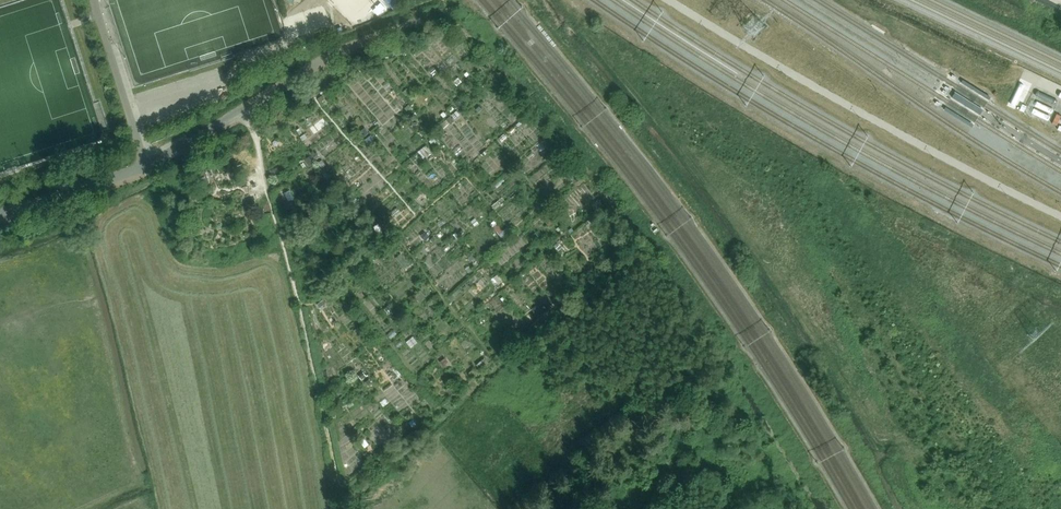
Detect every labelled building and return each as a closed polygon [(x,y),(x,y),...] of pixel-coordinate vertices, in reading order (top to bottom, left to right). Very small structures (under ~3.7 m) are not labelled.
[(357,21),(378,0),(335,0),(357,21)] [(458,78),(453,82),(457,86),(462,82),(458,78)] [(459,97),(455,102),(459,106),(464,102),(459,97)] [(457,111),(451,115),(455,119),(460,115),(457,111)] [(365,128),(360,132),(364,137),(369,133),(365,128)] [(431,140),(429,141),(431,144),(437,138),(434,134),(430,138),(431,140)] [(371,135),(365,140),(368,144),(374,139),(371,135)] [(278,167),(271,171),(274,177),(281,173),(278,167)] [(206,168),(197,171),(202,187),(211,184),(206,168)] [(498,201),(492,206),(495,209),(501,205),(498,201)] [(598,201),(592,205),(596,211),(602,207),(598,201)] [(552,214),(544,220),(549,226),(557,221),(552,214)] [(596,215),(589,220),(592,224),(599,219),(596,215)] [(494,221),(490,224),(493,227),(499,234),(503,231),(497,223),(494,221)] [(378,224),(373,228),(377,233),(382,229),(378,224)] [(507,228),(499,234),(502,238),(510,231),(507,228)] [(550,251),(545,255),(549,261),(554,257),(550,251)] [(470,252),(466,255),(470,261),(474,258),(470,252)] [(401,254),(396,258),(406,270),(411,265),(401,254)] [(420,290),(414,296),(420,302),(426,296),(420,290)] [(504,296),(500,299),(505,305),(509,302),(504,296)] [(323,300),(317,304),(320,308),(326,303),(323,300)] [(549,300),(543,305),(547,309),(552,304),(549,300)] [(537,305),(532,310),(538,316),(542,312),(537,305)] [(413,337),(408,340),(413,346),(417,343),(413,337)] [(480,361),(476,365),(481,370),(485,367),(480,361)] [(452,385),(447,390),(452,395),(457,391),(452,385)] [(364,438),(360,442),(365,448),(369,444),(364,438)]
